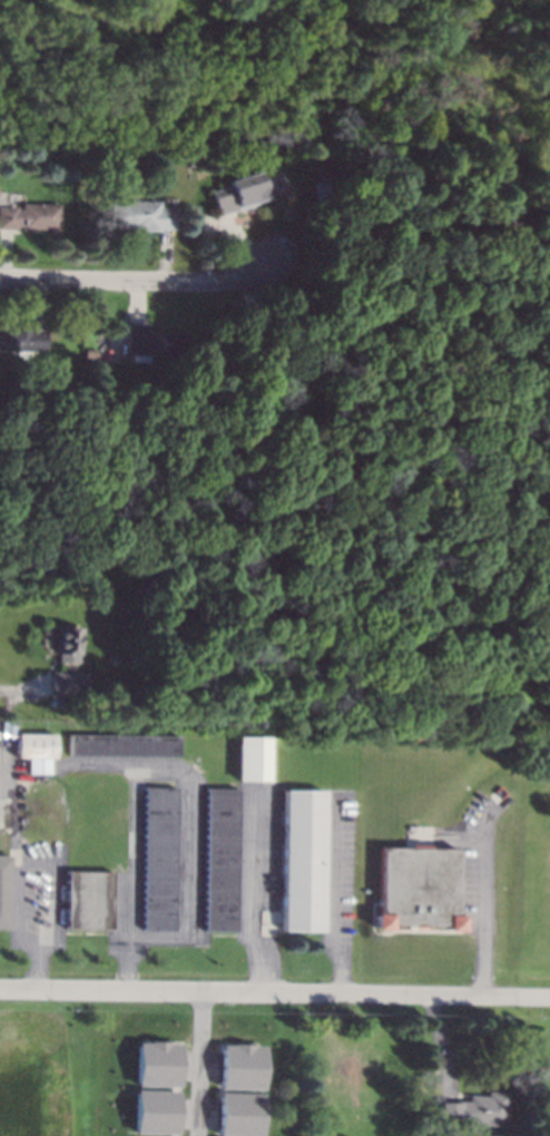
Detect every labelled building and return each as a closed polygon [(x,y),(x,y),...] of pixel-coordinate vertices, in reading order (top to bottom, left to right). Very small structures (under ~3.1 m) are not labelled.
[(266,198),(216,215),(208,190),(227,185),(225,180),(257,170),(266,198)] [(157,206),(175,206),(174,229),(157,228),(157,231),(129,229),(130,226),(108,226),(109,200),(157,202),(157,206)] [(16,228),(0,228),(0,206),(14,206),(14,208),(19,208),(20,203),(57,203),(57,228),(19,228),(19,226),(16,226),(16,228)] [(147,331),(186,331),(185,355),(149,354),(149,362),(129,361),(129,353),(126,353),(126,323),(147,323),(147,331)] [(45,351),(0,350),(0,326),(9,326),(9,324),(32,325),(32,329),(46,329),(45,351)] [(97,359),(85,359),(85,349),(97,349),(97,359)] [(76,663),(55,663),(56,653),(52,653),(52,626),(76,627),(76,663)] [(86,673),(84,696),(47,694),(48,670),(86,673)] [(14,757),(14,734),(52,734),(52,758),(47,757),(47,773),(26,772),(26,757),(14,757)] [(67,734),(178,735),(177,756),(67,755),(67,734)] [(236,736),(268,737),(268,781),(235,780),(236,736)] [(173,929),(141,929),(144,786),(175,786),(173,929)] [(235,930),(204,929),(206,789),(207,789),(237,789),(235,930)] [(284,790),(325,790),(323,931),(282,931),(284,790)] [(460,919),(463,919),(462,933),(449,933),(449,930),(391,929),(391,931),(376,931),(376,917),(380,917),(379,846),(461,849),(460,919)] [(111,872),(110,929),(63,928),(65,871),(111,872)] [(178,1043),(135,1041),(134,1086),(177,1087),(178,1043)] [(218,1089),(261,1090),(262,1045),(219,1044),(218,1089)] [(133,1134),(175,1134),(176,1091),(134,1090),(133,1134)] [(505,1091),(504,1125),(474,1124),(473,1125),(466,1125),(466,1124),(452,1123),(451,1130),(439,1129),(439,1122),(435,1122),(436,1099),(468,1100),(468,1094),(469,1094),(469,1091),(479,1091),(479,1095),(485,1095),(485,1090),(505,1091)] [(225,1135),(259,1135),(261,1093),(218,1092),(217,1135),(225,1135)]
